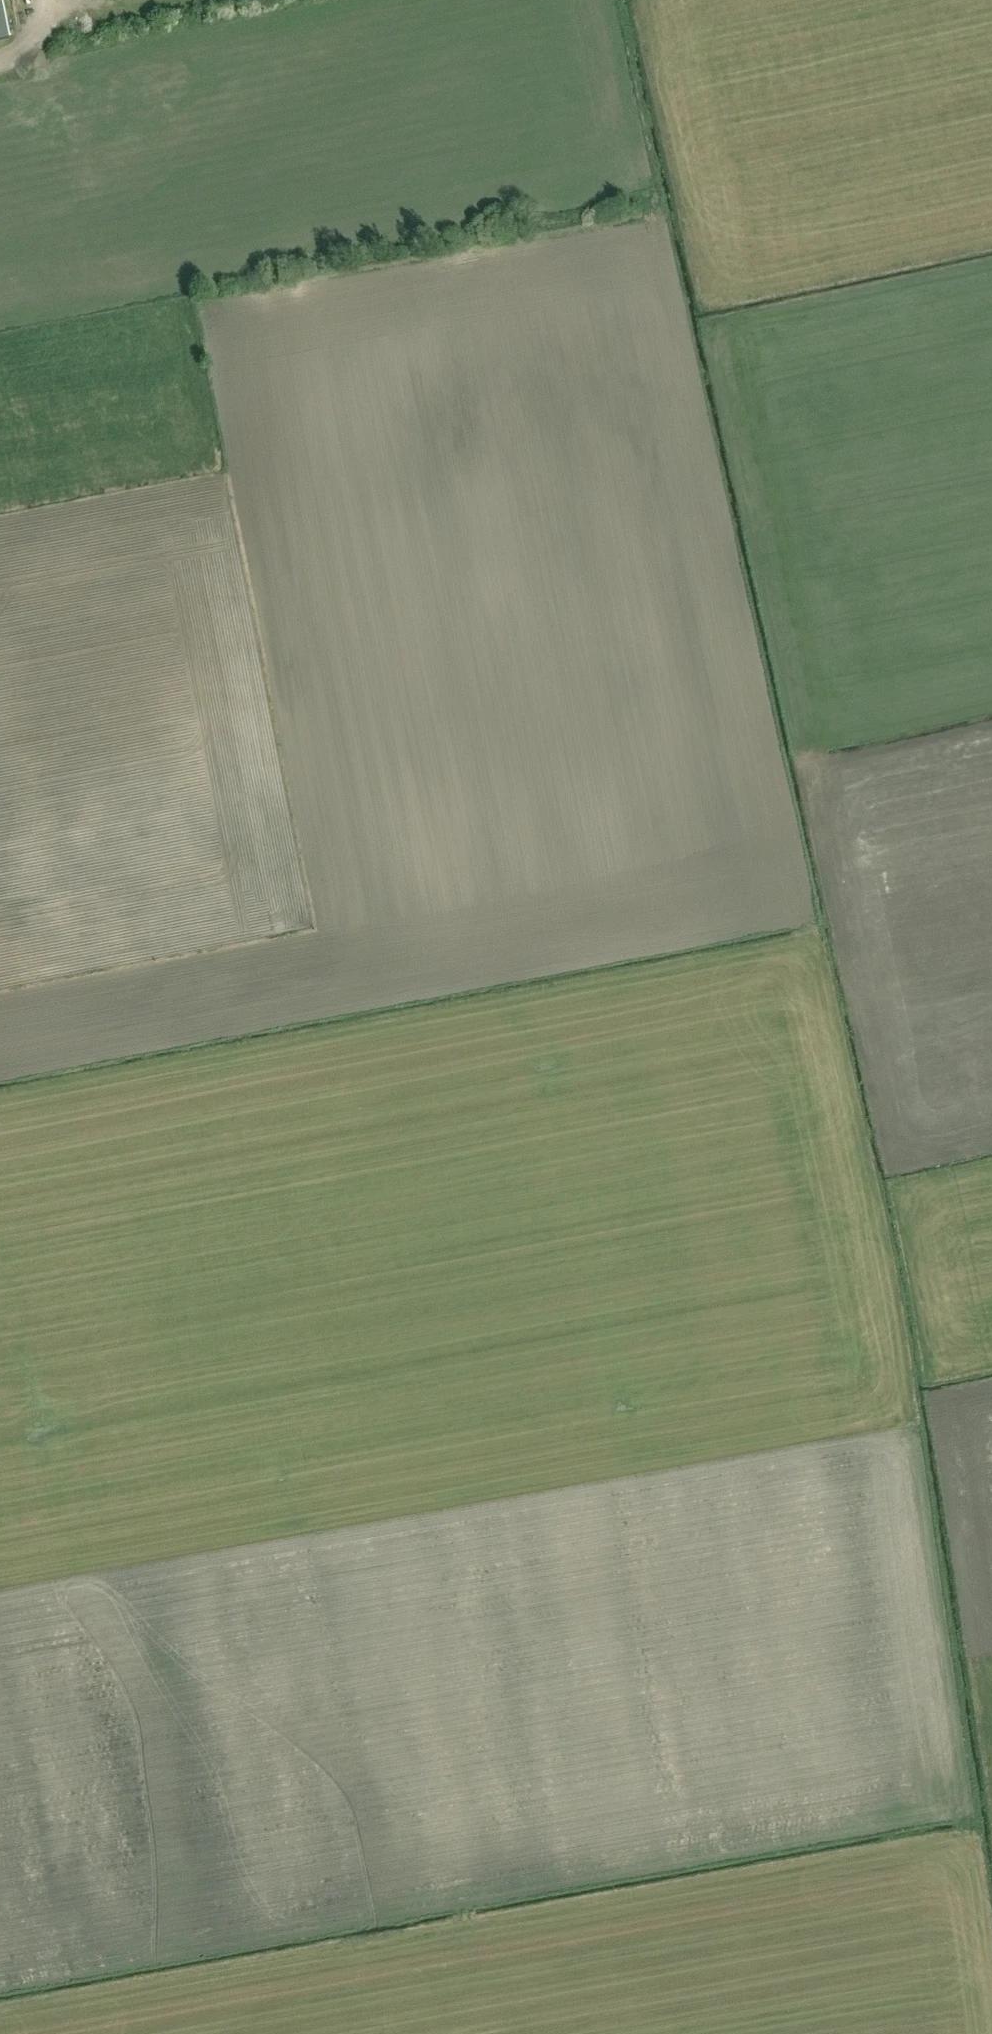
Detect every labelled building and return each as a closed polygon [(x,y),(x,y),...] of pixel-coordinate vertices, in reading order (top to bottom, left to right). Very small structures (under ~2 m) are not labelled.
[(9,39),(0,3),(0,41),(9,39)]
